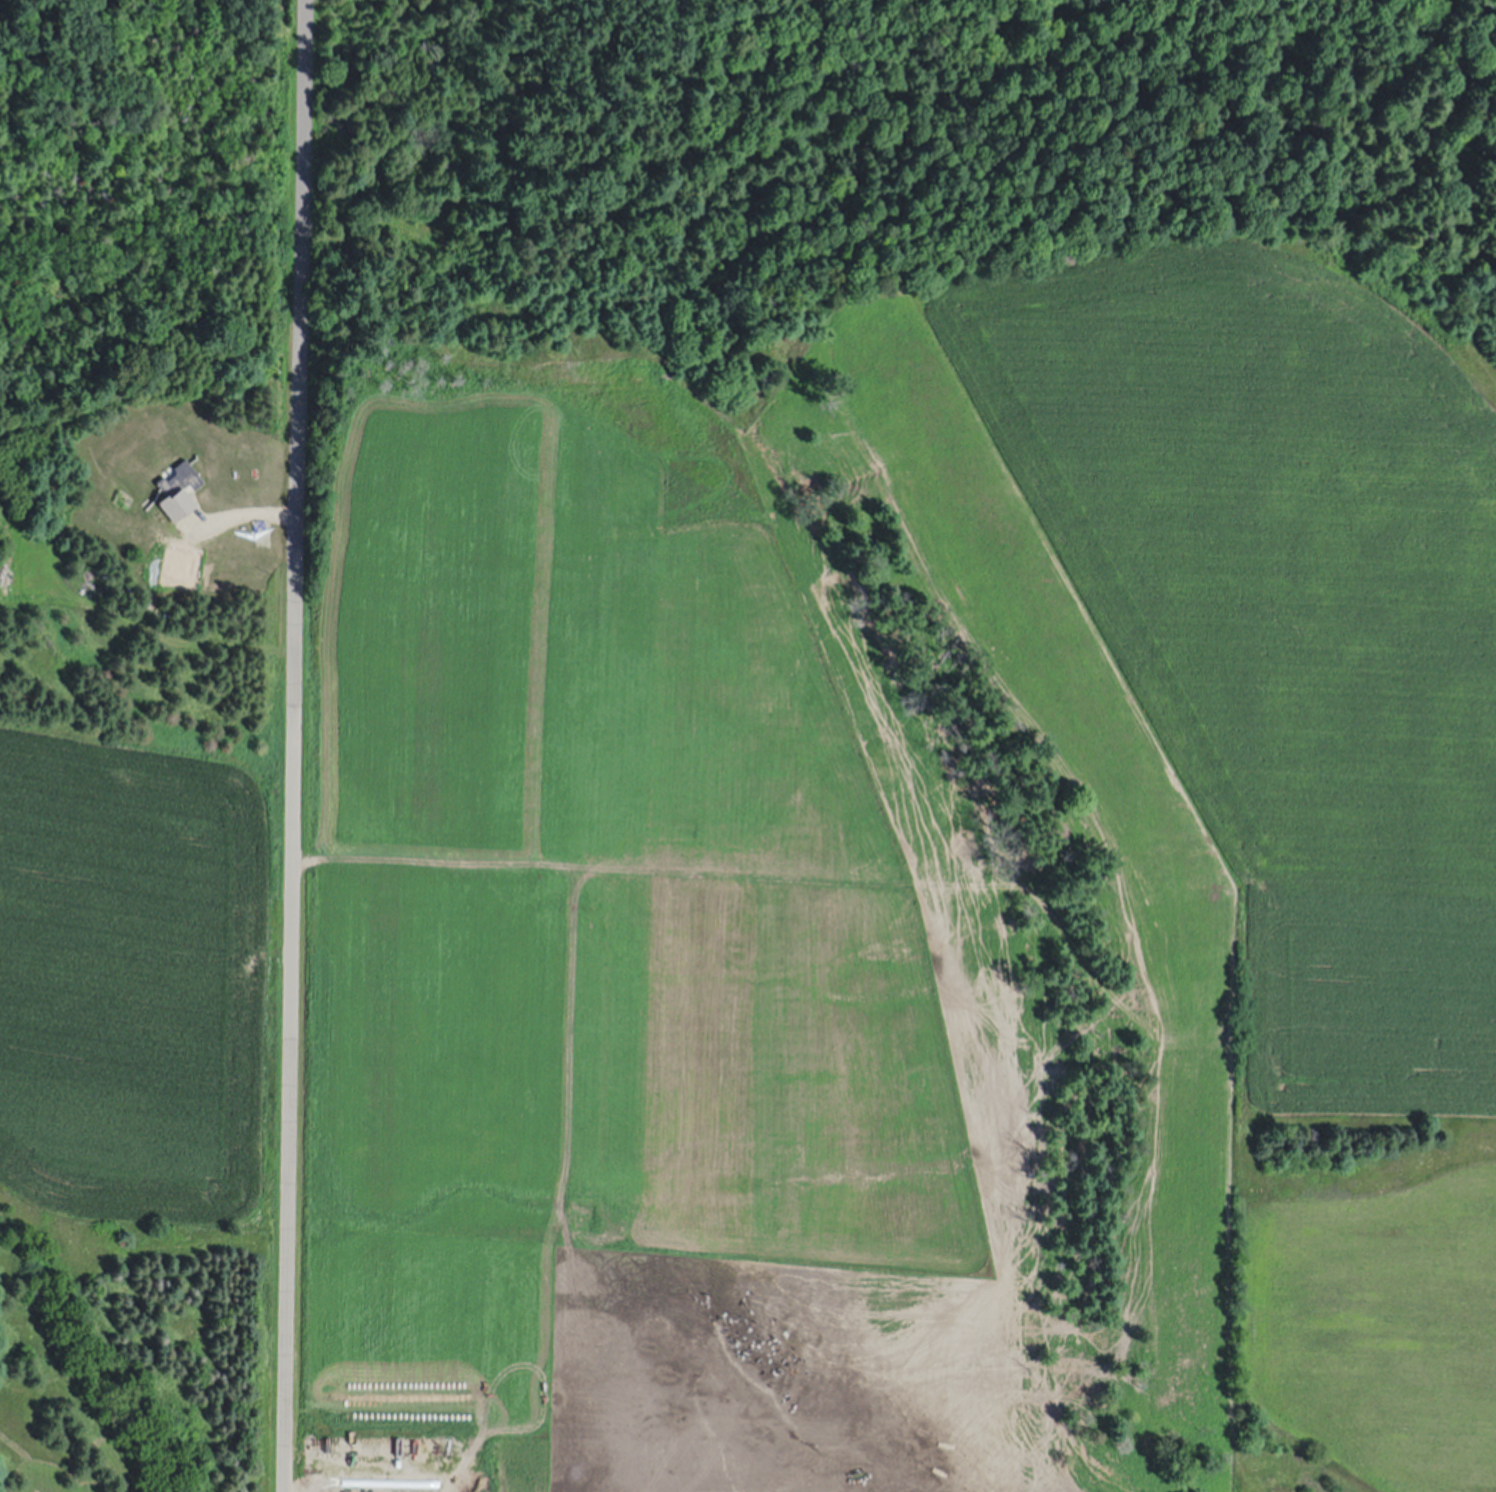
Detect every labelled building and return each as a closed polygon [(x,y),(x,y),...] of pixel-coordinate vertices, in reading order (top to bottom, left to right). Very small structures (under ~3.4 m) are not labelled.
[(1478,1141),(1478,1142),(1483,1142),(1484,1148),(1478,1148),(1479,1149),(1476,1149),(1476,1142),(1476,1141),(1478,1141)]
